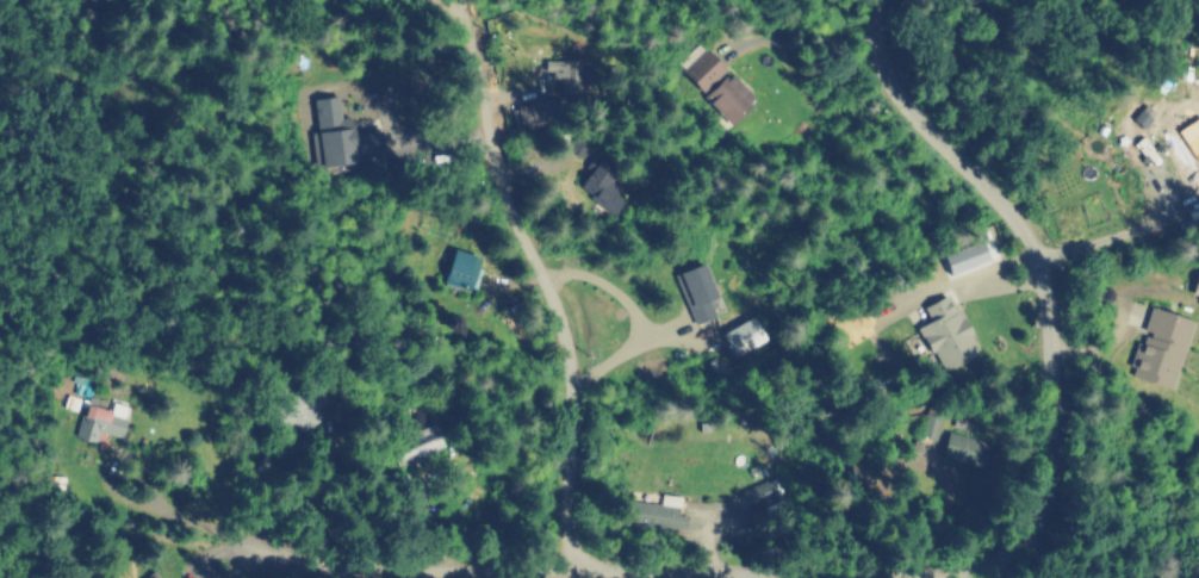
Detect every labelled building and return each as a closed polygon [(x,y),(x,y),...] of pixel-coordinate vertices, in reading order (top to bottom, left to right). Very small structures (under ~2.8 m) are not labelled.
[(702,83),(698,87),(679,66),(701,46),(720,68),(702,83)] [(583,62),(584,89),(559,91),(559,76),(553,76),(553,62),(583,62)] [(732,74),(753,97),(728,119),(704,94),(715,83),(717,87),(732,74)] [(557,118),(518,129),(511,102),(549,92),(557,118)] [(337,95),(338,118),(354,117),(354,131),(384,131),(384,147),(378,147),(379,169),(361,170),(361,162),(353,162),(353,157),(338,157),(338,161),(305,161),(305,132),(335,132),(335,125),(315,125),(315,95),(337,95)] [(617,188),(601,205),(590,195),(566,173),(591,144),(616,167),(607,178),(617,188)] [(950,275),(943,257),(982,242),(989,260),(950,275)] [(474,284),(442,285),(441,256),(474,256),(474,284)] [(709,299),(715,313),(695,321),(689,307),(676,276),(701,266),(714,297),(709,299)] [(975,347),(946,368),(917,329),(931,318),(925,310),(944,296),(973,336),(969,338),(975,347)] [(1193,323),(1170,385),(1129,369),(1141,337),(1147,340),(1150,329),(1144,327),(1151,307),(1193,323)] [(762,338),(733,353),(717,329),(747,312),(762,338)] [(321,417),(302,433),(294,423),(284,431),(269,414),(310,380),(327,400),(315,410),(321,417)] [(105,409),(112,411),(114,404),(126,406),(120,435),(97,430),(94,437),(79,434),(86,400),(106,404),(105,409)] [(442,446),(398,465),(389,442),(433,424),(442,446)] [(989,445),(982,467),(943,454),(950,431),(989,445)] [(850,485),(872,491),(877,470),(855,465),(850,485)] [(747,510),(778,498),(771,479),(740,490),(747,510)] [(676,527),(675,533),(628,521),(633,499),(679,511),(676,527)]
